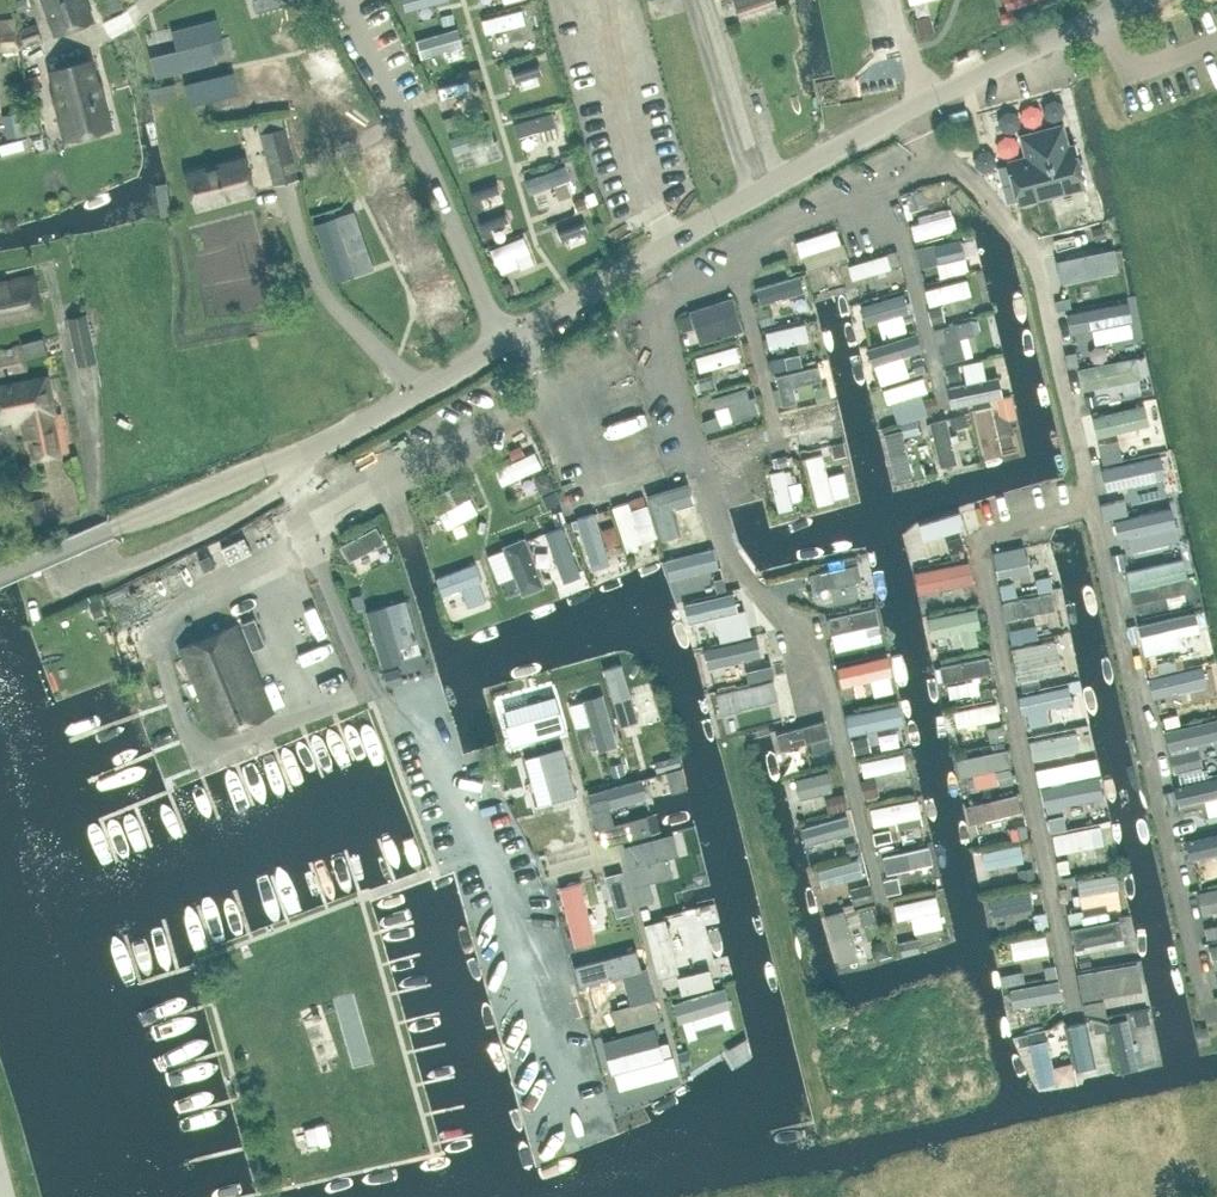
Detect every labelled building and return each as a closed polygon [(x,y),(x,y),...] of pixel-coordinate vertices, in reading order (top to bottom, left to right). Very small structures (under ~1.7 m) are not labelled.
[(57,33),(93,20),(86,0),(45,0),(57,33)] [(742,20),(779,7),(776,0),(735,0),(742,20)] [(985,4),(984,0),(968,0),(971,8),(985,4)] [(997,10),(1028,0),(994,0),(997,10)] [(521,47),(518,10),(477,13),(479,49),(521,47)] [(22,47),(17,17),(0,19),(0,49),(22,47)] [(20,28),(26,46),(43,40),(37,22),(20,28)] [(430,25),(410,36),(420,54),(441,43),(430,25)] [(149,51),(156,75),(218,58),(211,34),(149,51)] [(57,92),(54,92),(67,139),(111,127),(99,81),(97,81),(91,59),(51,70),(57,92)] [(495,68),(500,104),(537,99),(532,63),(495,68)] [(183,81),(189,103),(239,91),(233,69),(183,81)] [(298,79),(248,90),(253,112),(303,100),(298,79)] [(24,134),(21,112),(0,115),(0,137),(24,134)] [(547,114),(508,121),(514,152),(553,144),(547,114)] [(293,125),(305,174),(325,169),(313,120),(293,125)] [(299,176),(286,127),(261,133),(274,182),(299,176)] [(1008,159),(1019,199),(1083,182),(1073,142),(1067,143),(1063,130),(1023,140),(1026,154),(1008,159)] [(457,150),(459,167),(478,165),(477,148),(457,150)] [(196,205),(256,189),(247,158),(188,173),(196,205)] [(522,195),(564,190),(561,167),(519,172),(522,195)] [(500,186),(469,194),(473,208),(487,205),(490,214),(506,210),(500,186)] [(908,241),(950,230),(945,210),(903,221),(908,241)] [(334,280),(355,273),(336,214),(314,221),(334,280)] [(1045,252),(1088,242),(1083,220),(1040,230),(1045,252)] [(793,256),(832,245),(828,231),(790,243),(793,256)] [(507,257),(512,270),(527,265),(516,236),(480,250),(485,265),(507,257)] [(911,271),(956,264),(952,237),(907,244),(911,271)] [(881,255),(844,266),(848,280),(885,270),(881,255)] [(35,274),(0,281),(0,323),(44,314),(35,274)] [(1061,297),(1105,290),(1103,274),(1058,282),(1061,297)] [(751,288),(756,307),(797,296),(792,278),(751,288)] [(921,308),(965,296),(961,279),(917,291),(921,308)] [(857,323),(899,311),(894,295),(853,307),(857,323)] [(674,314),(684,347),(735,332),(726,299),(674,314)] [(97,360),(87,312),(68,316),(78,364),(97,360)] [(1068,329),(1070,344),(1117,336),(1115,320),(1068,329)] [(799,326),(756,332),(758,348),(802,342),(799,326)] [(729,346),(688,358),(692,373),(733,360),(729,346)] [(769,378),(775,404),(819,394),(813,368),(769,378)] [(1086,404),(1120,399),(1118,384),(1098,386),(1096,368),(1072,371),(1075,392),(1084,390),(1086,404)] [(958,372),(940,376),(947,404),(985,395),(982,380),(961,385),(958,372)] [(68,449),(59,410),(56,411),(49,374),(0,384),(0,412),(2,420),(12,418),(14,425),(25,422),(34,458),(68,449)] [(875,388),(878,403),(921,395),(918,380),(875,388)] [(742,391),(707,397),(712,423),(746,417),(742,391)] [(990,407),(967,413),(981,464),(1018,454),(1002,397),(988,400),(990,407)] [(784,433),(832,421),(828,405),(780,417),(784,433)] [(923,428),(935,451),(951,443),(939,419),(923,428)] [(1101,449),(1138,441),(1134,425),(1097,434),(1101,449)] [(707,443),(710,456),(745,448),(743,435),(707,443)] [(821,460),(839,461),(839,445),(821,445),(821,460)] [(850,500),(842,463),(821,468),(818,453),(796,458),(807,509),(850,500)] [(489,468),(493,483),(535,471),(530,456),(489,468)] [(778,469),(760,475),(772,516),(791,510),(778,469)] [(1134,508),(1150,503),(1145,486),(1129,490),(1134,508)] [(43,495),(20,501),(26,526),(49,521),(43,495)] [(570,520),(585,567),(602,562),(587,515),(570,520)] [(673,564),(689,562),(684,532),(669,534),(673,564)] [(527,542),(535,576),(568,568),(561,534),(527,542)] [(238,541),(217,548),(221,561),(242,554),(238,541)] [(518,543),(482,554),(496,598),(532,587),(518,543)] [(1004,547),(987,550),(992,577),(1023,572),(1020,556),(1006,559),(1004,547)] [(864,595),(857,563),(806,575),(813,607),(864,595)] [(693,566),(677,569),(681,588),(697,584),(693,566)] [(1040,575),(1024,579),(1026,593),(1042,590),(1040,575)] [(407,596),(366,607),(388,684),(430,672),(407,596)] [(1025,619),(1000,624),(1003,636),(1046,629),(1041,598),(1021,601),(1025,619)] [(997,619),(1016,618),(1015,602),(996,603),(997,619)] [(742,612),(723,613),(726,658),(745,657),(742,612)] [(181,646),(219,734),(273,711),(235,623),(181,646)] [(307,649),(320,643),(312,625),(299,631),(307,649)] [(859,626),(821,635),(826,654),(864,645),(859,626)] [(1053,660),(1051,644),(1006,649),(1008,665),(1053,660)] [(306,656),(322,692),(338,685),(321,649),(306,656)] [(882,660),(831,666),(833,683),(884,677),(882,660)] [(977,687),(975,675),(952,679),(954,691),(977,687)] [(807,677),(752,686),(758,720),(798,713),(795,695),(810,692),(807,677)] [(1015,709),(1073,704),(1071,689),(1013,694),(1015,709)] [(990,701),(946,705),(948,727),(992,722),(990,701)] [(845,731),(887,725),(885,708),(843,714),(845,731)] [(513,733),(551,724),(549,714),(510,722),(513,733)] [(1023,736),(1026,755),(1081,749),(1079,730),(1023,736)] [(900,768),(896,749),(853,758),(856,777),(900,768)] [(553,753),(518,757),(522,791),(557,787),(553,753)] [(826,774),(789,776),(790,795),(827,793),(826,774)] [(588,795),(594,816),(647,800),(640,779),(588,795)] [(1038,786),(1040,818),(1059,817),(1058,800),(1091,799),(1090,783),(1038,786)] [(818,798),(820,812),(839,809),(837,795),(818,798)] [(919,800),(862,807),(864,825),(922,818),(919,800)] [(1007,838),(1021,834),(1016,818),(1002,822),(1007,838)] [(1095,828),(1046,832),(1048,853),(1097,848),(1095,828)] [(1186,868),(1216,860),(1216,833),(1179,842),(1186,868)] [(543,834),(531,839),(540,863),(552,858),(543,834)] [(925,866),(921,847),(873,857),(877,875),(925,866)] [(816,888),(859,875),(853,856),(810,869),(816,888)] [(1216,911),(1216,889),(1182,891),(1184,913),(1216,911)] [(906,934),(936,928),(930,896),(885,904),(888,921),(903,919),(906,934)] [(626,899),(611,907),(622,926),(637,917),(626,899)] [(1004,936),(1005,958),(1041,956),(1040,934),(1004,936)] [(1202,945),(1204,968),(1216,966),(1216,943),(1202,945)] [(639,946),(575,963),(581,986),(645,969),(639,946)] [(1123,968),(1074,971),(1075,993),(1094,992),(1094,981),(1123,979),(1123,968)] [(1208,998),(1209,1020),(1216,1020),(1216,997),(1208,998)]
